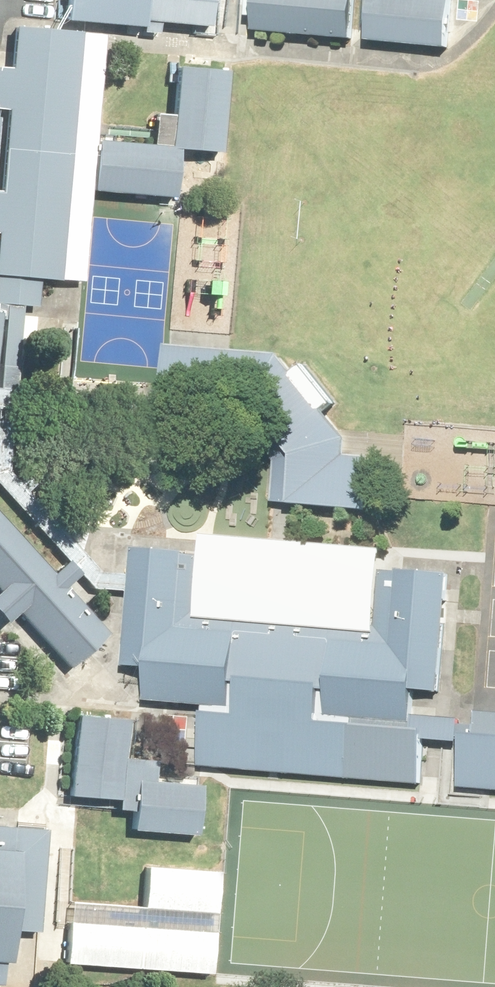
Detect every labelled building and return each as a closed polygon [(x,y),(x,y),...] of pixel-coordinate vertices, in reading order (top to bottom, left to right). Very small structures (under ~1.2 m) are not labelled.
[(69,27),(228,37),(231,0),(71,0),(69,27)] [(254,49),(358,56),(361,0),(257,0),(254,49)] [(370,51),(455,57),(459,0),(373,0),(370,51)] [(10,29),(0,174),(0,277),(67,282),(83,34),(10,29)] [(226,86),(179,83),(173,158),(221,161),(226,86)] [(188,161),(100,155),(97,208),(185,213),(188,161)] [(294,506),(371,512),(375,459),(351,458),(353,438),(288,352),(172,346),(169,396),(244,402),(297,456),(294,506)] [(59,681),(112,631),(0,507),(0,614),(59,681)] [(132,545),(123,655),(147,657),(143,708),(207,713),(202,769),(349,780),(354,714),(438,720),(449,576),(383,571),(379,626),(201,613),(206,551),(132,545)] [(466,726),(461,799),(494,801),(494,727),(466,726)] [(131,732),(65,727),(59,817),(125,822),(131,732)] [(204,797),(140,793),(137,847),(201,851),(204,797)] [(0,836),(0,978),(10,979),(21,838),(0,836)]
